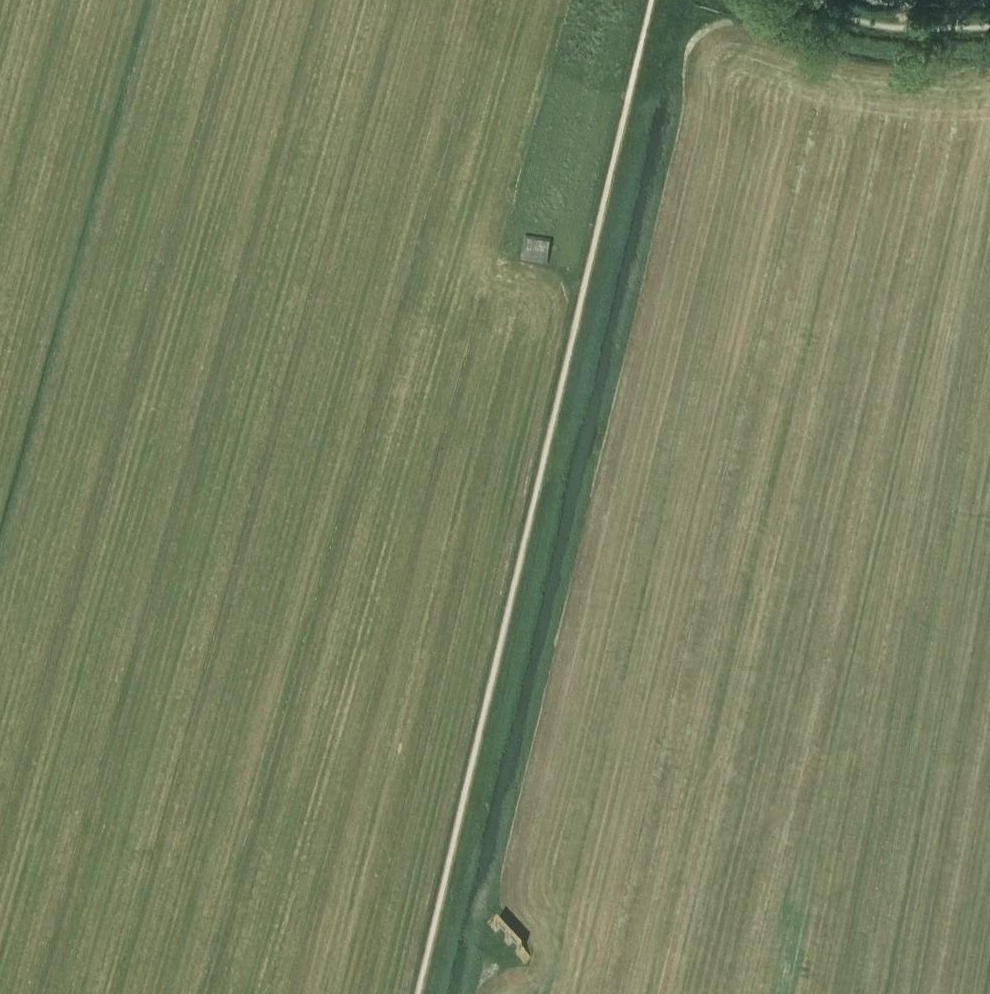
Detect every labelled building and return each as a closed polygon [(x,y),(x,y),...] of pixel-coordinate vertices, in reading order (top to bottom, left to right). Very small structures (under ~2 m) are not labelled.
[(555,249),(528,244),(523,266),(550,271),(555,249)] [(543,946),(507,908),(492,922),(498,927),(506,919),(516,930),(507,938),(512,943),(521,935),(531,946),(523,954),(528,960),(543,946)]
